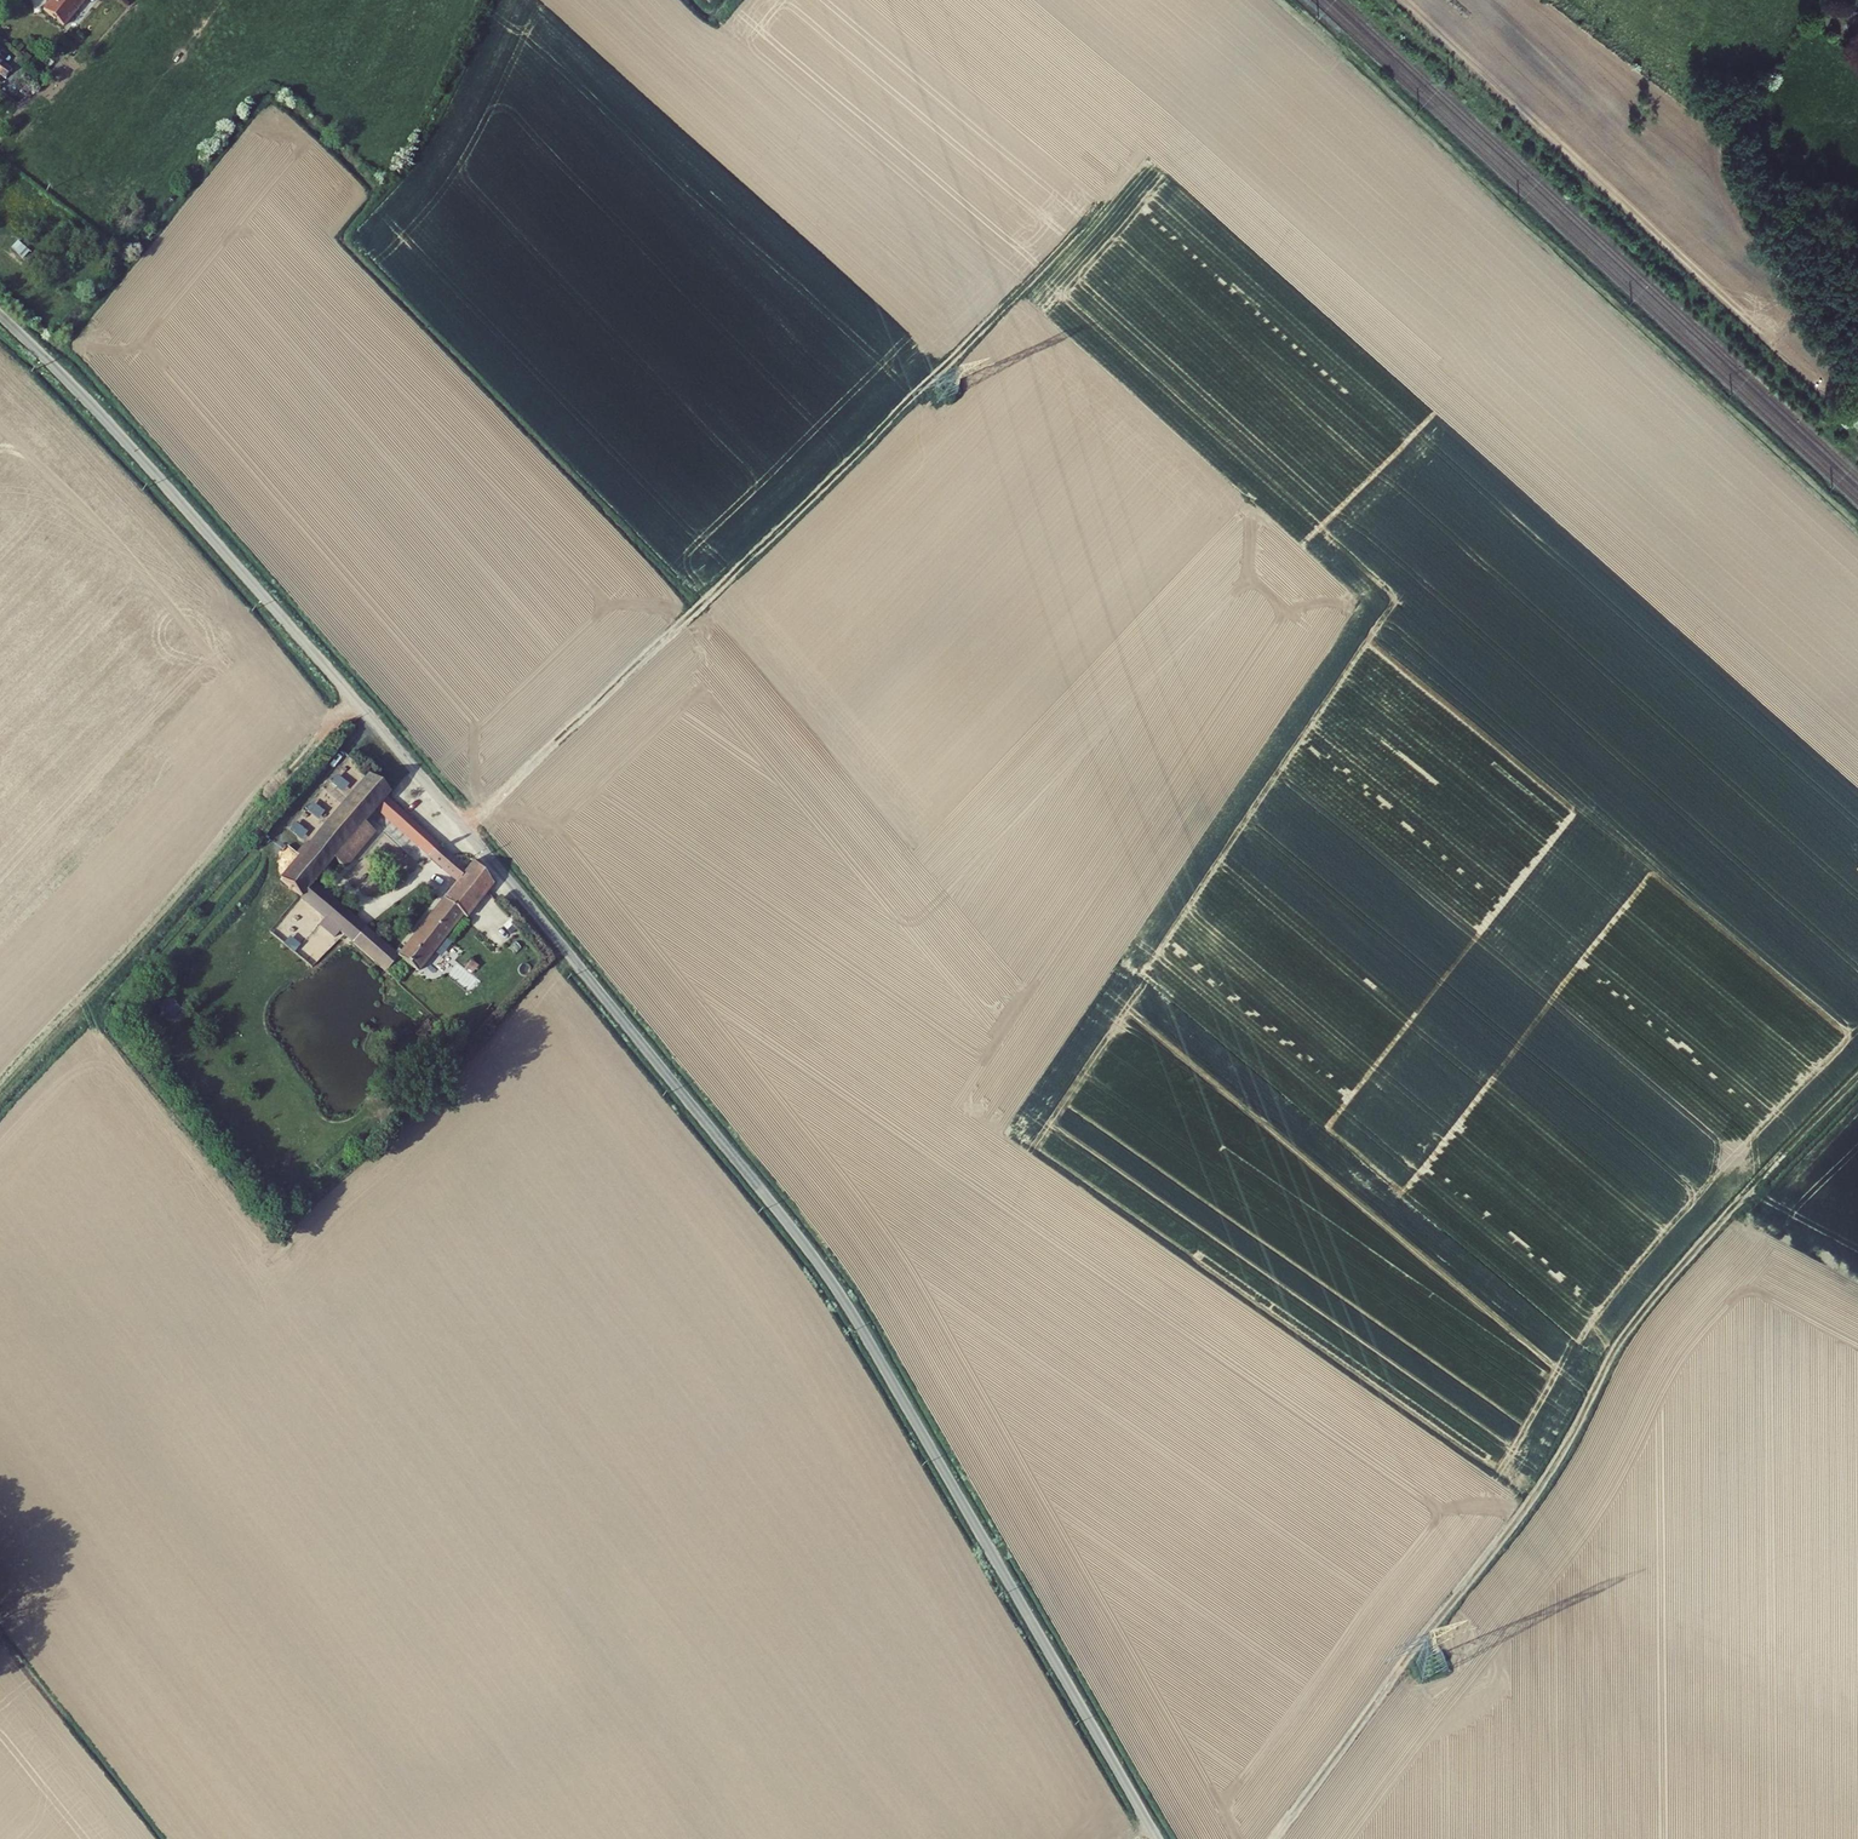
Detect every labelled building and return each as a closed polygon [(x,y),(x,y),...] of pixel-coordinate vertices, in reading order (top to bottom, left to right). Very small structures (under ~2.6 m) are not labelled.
[(67,15),(80,0),(50,0),(67,15)] [(5,62),(16,72),(23,64),(0,46),(0,69),(5,62)] [(36,116),(29,110),(24,116),(31,122),(36,116)] [(459,884),(454,890),(478,907),(495,886),(475,863),(469,872),(391,800),(394,795),(375,777),(315,848),(312,845),(303,856),(306,858),(287,882),(327,919),(323,924),(337,937),(343,931),(404,984),(415,970),(401,959),(315,890),(333,867),(339,872),(344,866),(350,870),(378,835),(369,826),(376,817),(382,822),(385,818),(459,884)] [(467,923),(478,907),(454,890),(401,959),(415,970),(421,974),(463,919),(467,923)] [(319,925),(294,952),(308,964),(332,937),(319,925)]
